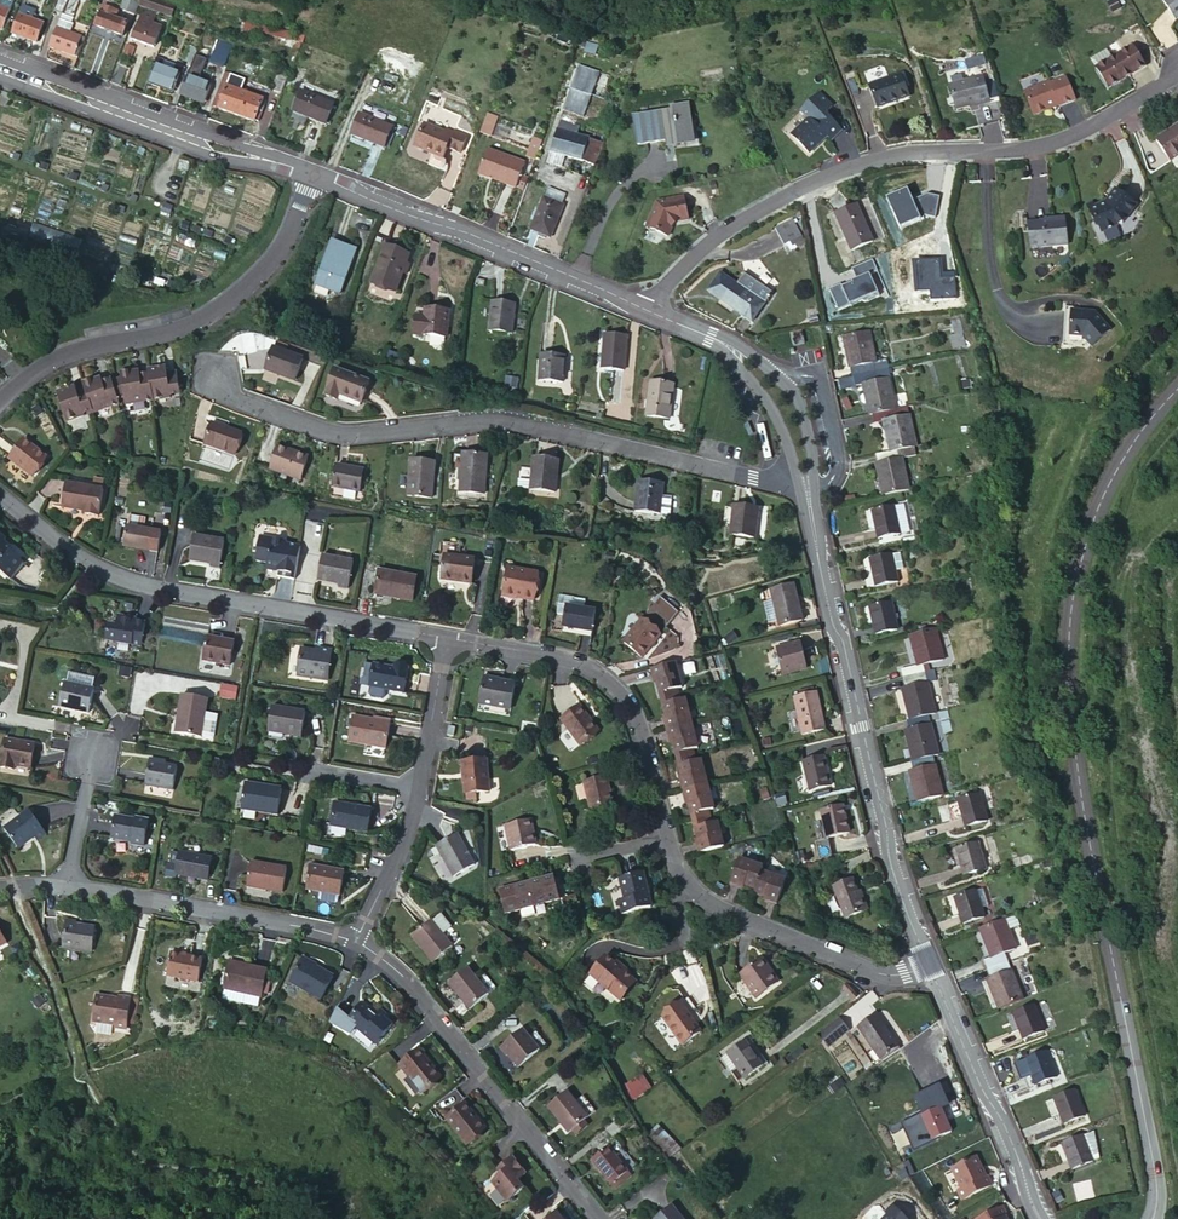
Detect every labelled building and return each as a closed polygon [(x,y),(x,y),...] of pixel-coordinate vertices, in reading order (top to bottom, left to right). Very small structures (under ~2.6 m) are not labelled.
[(79,0),(58,0),(54,11),(62,14),(73,18),(79,0)] [(133,12),(137,1),(134,0),(123,0),(120,7),(133,12)] [(141,5),(156,10),(160,0),(159,0),(142,0),(141,5)] [(160,0),(156,10),(172,16),(176,6),(160,0)] [(1176,20),(1177,18),(1177,0),(1163,0),(1176,20)] [(23,5),(12,33),(36,42),(43,23),(32,19),(36,10),(23,5)] [(99,15),(95,26),(123,36),(128,23),(115,18),(118,11),(102,5),(102,6),(98,5),(95,14),(99,15)] [(2,30),(6,31),(10,22),(6,20),(10,11),(0,7),(0,29),(2,30)] [(204,22),(206,17),(183,9),(181,15),(204,22)] [(143,11),(132,39),(153,47),(161,27),(152,23),(155,16),(143,11)] [(62,14),(60,19),(71,23),(73,18),(62,14)] [(303,33),(244,16),(242,23),(301,40),(303,33)] [(77,57),(85,38),(70,33),(73,24),(71,23),(60,19),(49,47),(77,57)] [(210,60),(223,65),(232,42),(218,37),(210,60)] [(131,57),(134,48),(127,46),(124,54),(131,57)] [(1145,66),(1132,46),(1112,58),(1107,49),(1092,58),(1097,67),(1096,68),(1109,88),(1145,66)] [(964,57),(967,68),(985,64),(983,53),(964,57)] [(195,55),(180,95),(204,103),(211,84),(199,80),(206,59),(195,55)] [(154,67),(149,83),(173,92),(183,64),(177,62),(176,65),(156,57),(153,67),(154,67)] [(117,65),(110,82),(120,86),(126,69),(117,65)] [(580,65),(564,110),(583,117),(599,72),(580,65)] [(224,71),(221,80),(230,83),(233,74),(224,71)] [(277,73),(271,89),(281,92),(287,76),(277,73)] [(869,85),(878,108),(909,96),(900,73),(869,85)] [(979,105),(990,102),(982,75),(949,84),(956,109),(978,103),(979,105)] [(1075,99),(1066,78),(1051,85),(1050,82),(1025,93),(1034,116),(1049,110),(1048,108),(1059,104),(1059,105),(1075,99)] [(218,108),(226,85),(223,84),(214,107),(218,108)] [(226,85),(218,108),(254,121),(255,120),(258,121),(261,111),(258,110),(260,106),(263,98),(226,85)] [(301,91),(293,111),(325,124),(334,104),(301,91)] [(633,115),(637,143),(667,139),(667,138),(672,137),(672,141),(689,138),(686,120),(691,119),(688,103),(673,105),(674,109),(633,115)] [(255,120),(254,121),(271,128),(277,112),(260,106),(258,110),(261,111),(258,121),(255,120)] [(820,108),(791,136),(809,154),(819,143),(818,142),(826,135),(831,140),(841,129),(820,108)] [(497,117),(487,113),(481,132),(491,135),(495,123),(497,117)] [(359,114),(351,135),(384,147),(392,127),(359,114)] [(580,126),(560,120),(550,153),(551,153),(567,158),(574,135),(577,135),(580,126)] [(454,131),(452,135),(424,123),(415,146),(433,154),(430,162),(430,164),(439,168),(443,168),(445,165),(445,161),(442,158),(447,147),(460,152),(466,136),(454,131)] [(1177,154),(1177,125),(1156,140),(1170,160),(1177,154)] [(574,135),(567,158),(593,166),(601,143),(577,135),(574,135)] [(535,158),(541,139),(533,136),(526,155),(535,158)] [(487,149),(478,173),(515,187),(524,162),(487,149)] [(567,158),(551,153),(547,164),(562,168),(567,158)] [(527,178),(522,176),(518,188),(523,189),(527,178)] [(546,235),(550,237),(562,206),(561,205),(565,194),(547,187),(531,229),(539,233),(538,236),(545,238),(546,235)] [(1108,202),(1089,210),(1093,219),(1096,221),(1101,233),(1122,224),(1135,205),(1115,190),(1111,195),(1112,195),(1108,202)] [(685,198),(659,203),(648,229),(670,238),(676,224),(690,221),(685,198)] [(857,204),(835,214),(851,251),(873,241),(857,204)] [(1050,222),(1028,224),(1031,248),(1067,244),(1064,218),(1050,220),(1050,222)] [(793,219),(775,229),(784,245),(788,244),(802,236),(793,219)] [(48,228),(45,238),(79,249),(82,238),(48,228)] [(806,243),(802,236),(788,244),(792,250),(806,243)] [(331,240),(315,285),(340,294),(356,249),(331,240)] [(372,282),(395,291),(409,255),(385,246),(372,282)] [(946,286),(941,253),(930,255),(935,287),(946,286)] [(721,272),(707,291),(752,321),(772,292),(748,276),(745,281),(742,278),(739,283),(721,272)] [(492,301),(489,331),(511,334),(515,304),(492,301)] [(422,335),(446,337),(449,311),(425,308),(424,317),(416,316),(414,330),(423,332),(422,335)] [(1089,315),(1089,311),(1071,310),(1070,336),(1083,337),(1091,346),(1110,329),(1095,313),(1093,315),(1089,315)] [(964,346),(961,328),(950,329),(954,348),(964,346)] [(790,333),(793,346),(804,343),(801,331),(790,333)] [(853,376),(888,369),(886,359),(875,362),(868,332),(843,337),(846,350),(850,349),(851,355),(847,356),(850,368),(851,367),(853,376)] [(605,334),(602,368),(624,371),(627,336),(605,334)] [(303,359),(273,348),(265,370),(295,380),(303,359)] [(565,356),(540,354),(539,380),(563,382),(565,356)] [(166,374),(165,368),(148,370),(149,375),(153,401),(170,398),(169,392),(179,390),(176,372),(166,374)] [(873,414),(896,409),(889,378),(890,378),(888,369),(853,376),(855,386),(863,384),(865,394),(867,403),(870,415),(873,414)] [(335,370),(325,396),(337,400),(339,394),(361,402),(369,383),(335,370)] [(126,404),(153,401),(149,375),(148,375),(148,376),(139,378),(138,372),(132,373),(131,371),(121,373),(122,377),(125,398),(126,404)] [(125,398),(122,377),(117,379),(121,399),(125,398)] [(83,382),(85,390),(94,416),(120,408),(117,400),(111,381),(102,384),(100,378),(93,381),(93,379),(83,382)] [(117,379),(111,381),(117,400),(121,399),(117,379)] [(651,382),(646,415),(669,419),(674,385),(651,382)] [(74,387),(57,392),(68,425),(94,416),(85,390),(76,393),(74,387)] [(45,414),(40,405),(33,409),(38,418),(45,414)] [(916,446),(907,406),(896,409),(873,414),(875,423),(884,421),(890,451),(915,446),(916,446)] [(241,433),(212,423),(205,444),(234,454),(241,433)] [(47,457),(24,439),(9,458),(32,476),(47,457)] [(876,464),(879,475),(882,475),(883,480),(880,481),(883,495),(908,489),(902,458),(917,455),(915,446),(890,451),(876,455),(878,464),(876,464)] [(308,457),(278,447),(270,469),(300,479),(308,457)] [(463,453),(459,491),(484,493),(487,455),(463,453)] [(554,491),(557,461),(532,458),(529,488),(554,491)] [(435,463),(410,460),(407,495),(432,497),(435,463)] [(363,470),(336,465),(332,486),(359,491),(363,470)] [(663,483),(638,480),(635,510),(670,514),(672,496),(661,495),(663,483)] [(66,484),(62,508),(88,512),(87,515),(99,516),(104,490),(66,484)] [(893,506),(897,524),(907,522),(903,504),(893,506)] [(755,537),(758,509),(733,505),(730,534),(755,537)] [(872,511),(878,538),(900,533),(897,524),(893,506),(872,511)] [(897,524),(900,533),(909,531),(907,522),(897,524)] [(161,532),(126,527),(123,546),(158,552),(161,532)] [(10,579),(24,563),(11,553),(14,550),(5,542),(7,540),(0,534),(0,571),(10,579)] [(224,541),(193,536),(189,561),(210,565),(210,567),(220,568),(224,541)] [(277,577),(295,580),(301,544),(260,537),(256,560),(267,562),(266,569),(273,570),(273,568),(278,569),(277,577)] [(900,553),(891,555),(895,571),(903,569),(900,553)] [(338,587),(348,589),(353,561),(322,555),(318,581),(339,585),(338,587)] [(460,581),(472,583),(475,559),(445,555),(442,579),(454,580),(454,579),(460,580),(460,581)] [(870,560),(872,568),(874,577),(876,586),(898,581),(895,571),(891,555),(870,560)] [(379,570),(375,594),(412,601),(416,577),(379,570)] [(507,571),(502,597),(504,600),(513,601),(516,599),(522,600),(521,603),(531,605),(536,576),(507,571)] [(876,586),(874,577),(865,579),(867,588),(876,586)] [(793,584),(771,590),(779,626),(802,620),(793,584)] [(561,628),(590,636),(597,611),(585,608),(587,599),(563,593),(558,610),(565,612),(561,628)] [(660,596),(622,641),(642,658),(660,636),(680,613),(660,596)] [(772,600),(763,602),(766,613),(774,612),(772,600)] [(870,607),(876,634),(897,630),(895,621),(894,616),(891,603),(870,607)] [(108,625),(106,639),(141,646),(145,623),(136,621),(128,620),(128,617),(118,615),(116,625),(108,625)] [(819,620),(803,622),(804,629),(820,625),(819,620)] [(935,629),(909,635),(913,649),(916,648),(918,653),(915,654),(918,666),(901,670),(903,679),(925,673),(923,665),(943,659),(935,629)] [(207,637),(203,661),(230,665),(234,642),(207,637)] [(806,669),(800,643),(778,647),(784,673),(806,669)] [(319,651),(301,649),(297,675),(327,680),(331,650),(319,648),(319,651)] [(675,663),(651,669),(653,679),(655,678),(659,693),(677,688),(682,687),(675,663)] [(370,686),(404,692),(408,669),(395,666),(395,669),(374,665),(370,686)] [(905,688),(902,689),(905,700),(908,700),(909,705),(906,706),(909,720),(928,715),(935,713),(925,673),(903,679),(905,688)] [(499,684),(500,680),(484,677),(479,703),(511,709),(515,686),(499,684)] [(65,682),(59,706),(89,713),(94,689),(65,682)] [(233,697),(235,687),(223,685),(222,695),(233,697)] [(677,688),(659,693),(660,699),(679,695),(677,688)] [(794,698),(802,735),(825,729),(817,693),(813,693),(801,696),(794,698)] [(208,699),(182,695),(175,732),(201,737),(208,699)] [(679,695),(660,699),(662,704),(680,699),(679,695)] [(664,720),(667,730),(691,723),(685,698),(680,699),(662,704),(666,720),(664,720)] [(579,706),(561,719),(580,745),(598,731),(579,706)] [(272,707),(268,731),(301,737),(305,712),(272,707)] [(911,741),(913,747),(909,748),(913,760),(932,755),(938,754),(928,715),(909,720),(906,720),(909,729),(905,731),(908,742),(911,741)] [(348,742),(386,749),(390,723),(353,717),(348,742)] [(691,723),(667,730),(669,739),(671,739),(675,754),(698,748),(691,723)] [(769,738),(762,740),(764,747),(771,745),(769,738)] [(35,745),(5,740),(0,767),(14,769),(14,765),(31,768),(35,745)] [(693,749),(675,754),(676,760),(695,755),(693,749)] [(695,755),(676,760),(678,766),(696,760),(695,755)] [(914,788),(917,802),(942,795),(932,755),(913,760),(911,761),(913,770),(909,771),(912,782),(915,782),(917,787),(914,788)] [(831,785),(824,757),(802,761),(809,791),(831,785)] [(680,781),(682,791),(707,784),(701,759),(696,760),(678,766),(682,781),(680,781)] [(159,764),(150,760),(145,785),(173,789),(177,767),(159,764)] [(462,762),(462,773),(464,774),(465,793),(476,793),(486,792),(484,760),(462,762)] [(613,804),(606,777),(584,783),(591,809),(613,804)] [(241,809),(277,815),(281,789),(245,783),(241,809)] [(707,784),(682,791),(685,800),(687,800),(691,815),(709,810),(714,809),(707,784)] [(958,800),(963,817),(966,826),(987,820),(979,794),(958,800)] [(958,800),(947,803),(952,821),(963,817),(958,800)] [(331,826),(367,832),(371,810),(335,803),(331,826)] [(849,833),(843,806),(821,811),(827,838),(849,833)] [(46,834),(29,810),(4,829),(20,851),(36,839),(37,841),(46,834)] [(709,810),(691,815),(692,821),(711,816),(709,810)] [(711,816),(692,821),(694,828),(713,823),(711,816)] [(116,817),(112,838),(132,842),(132,844),(144,846),(148,820),(136,819),(136,820),(116,817)] [(536,845),(530,820),(505,825),(511,850),(536,845)] [(696,844),(699,853),(724,847),(717,821),(713,823),(694,828),(698,843),(696,844)] [(453,877),(475,865),(457,834),(436,846),(453,877)] [(831,856),(827,838),(815,840),(819,859),(831,856)] [(978,843),(956,849),(964,875),(985,870),(982,860),(981,854),(978,843)] [(308,847),(307,853),(327,856),(328,850),(308,847)] [(208,880),(212,859),(180,853),(179,854),(177,865),(168,864),(166,876),(176,877),(176,874),(208,880)] [(739,886),(740,884),(744,885),(755,889),(761,871),(763,866),(739,858),(730,882),(739,886)] [(283,892),(286,869),(251,862),(247,886),(283,892)] [(339,895),(344,871),(310,865),(306,890),(339,895)] [(768,900),(777,904),(786,879),(761,871),(755,889),(753,893),(764,897),(768,898),(768,900)] [(651,907),(643,872),(619,878),(624,899),(618,901),(621,914),(651,907)] [(519,907),(532,904),(533,906),(559,900),(553,876),(499,890),(505,913),(520,909),(519,907)] [(852,879),(833,887),(845,917),(867,909),(862,895),(859,896),(857,892),(852,879)] [(984,917),(981,908),(988,906),(982,889),(954,898),(963,924),(984,917)] [(334,902),(336,896),(322,892),(321,899),(334,902)] [(615,915),(621,914),(618,901),(615,902),(612,902),(615,915)] [(440,915),(412,936),(433,962),(452,946),(443,935),(451,928),(440,915)] [(1003,920),(1008,931),(1020,926),(1015,915),(1003,920)] [(1003,919),(980,929),(991,958),(983,961),(986,969),(1007,961),(1004,952),(1015,948),(1008,931),(1003,920),(1003,919)] [(92,952),(95,928),(76,925),(66,924),(63,948),(92,952)] [(1036,932),(1024,937),(1028,946),(1040,941),(1036,932)] [(167,975),(198,981),(202,959),(171,953),(167,975)] [(590,974),(617,998),(633,980),(606,956),(590,974)] [(290,982),(320,999),(333,976),(302,959),(290,982)] [(739,975),(756,998),(778,982),(771,973),(769,974),(760,960),(739,975)] [(1007,961),(986,969),(990,978),(986,979),(999,1009),(1023,999),(1007,961)] [(261,997),(267,970),(230,962),(224,989),(261,997)] [(467,967),(448,983),(469,1009),(488,993),(478,980),(467,967)] [(478,980),(488,993),(496,987),(485,974),(478,980)] [(633,980),(617,998),(620,1001),(636,983),(633,980)] [(110,999),(109,997),(97,996),(93,1022),(115,1025),(115,1026),(126,1028),(130,998),(119,996),(119,999),(114,998),(113,999),(110,999)] [(662,1016),(682,1045),(701,1032),(688,1013),(695,1008),(688,998),(662,1016)] [(377,1017),(361,1003),(349,1019),(357,1024),(355,1027),(376,1045),(393,1025),(384,1017),(380,1014),(377,1017)] [(1034,1006),(1013,1014),(1023,1039),(1044,1031),(1034,1006)] [(828,1046),(850,1031),(840,1016),(817,1031),(828,1046)] [(860,1029),(882,1061),(900,1049),(877,1017),(860,1029)] [(522,1029),(500,1048),(517,1068),(539,1050),(530,1038),(522,1029)] [(530,1038),(539,1050),(546,1044),(537,1033),(530,1038)] [(743,1080),(766,1063),(748,1038),(719,1060),(729,1073),(735,1069),(743,1080)] [(441,1078),(418,1049),(399,1065),(422,1093),(441,1078)] [(1025,1060),(1035,1085),(1056,1077),(1045,1051),(1025,1060)] [(735,1069),(729,1073),(737,1084),(743,1080),(735,1069)] [(633,1100),(652,1088),(642,1072),(623,1084),(633,1100)] [(1084,1116),(1074,1090),(1054,1098),(1064,1124),(1084,1116)] [(548,1107),(561,1123),(568,1133),(572,1130),(584,1120),(587,1117),(575,1102),(567,1091),(548,1107)] [(575,1102),(587,1117),(596,1111),(583,1095),(575,1102)] [(485,1130),(465,1103),(446,1118),(467,1145),(485,1130)] [(919,1117),(930,1141),(930,1142),(951,1132),(940,1107),(919,1117)] [(908,1122),(919,1145),(930,1141),(919,1117),(908,1122)] [(584,1120),(572,1130),(576,1134),(588,1125),(584,1120)] [(651,1132),(672,1155),(681,1147),(660,1124),(651,1132)] [(1093,1131),(1082,1135),(1093,1161),(1099,1158),(1093,1131)] [(1093,1161),(1082,1135),(1062,1144),(1072,1169),(1093,1161)] [(591,1159),(611,1185),(636,1166),(616,1140),(591,1159)] [(525,1174),(512,1157),(500,1167),(504,1172),(501,1174),(491,1182),(507,1201),(524,1188),(518,1180),(525,1174)] [(982,1171),(980,1169),(981,1167),(976,1157),(952,1169),(961,1188),(957,1190),(962,1199),(992,1185),(987,1175),(985,1176),(982,1171)] [(636,1166),(611,1185),(613,1188),(638,1169),(636,1166)] [(672,1205),(655,1218),(683,1218),(672,1205)] [(883,1218),(905,1218),(893,1206),(886,1213),(887,1215),(883,1218)] [(1005,1217),(1007,1216),(1002,1206),(977,1218),(1006,1218),(1005,1217)]
